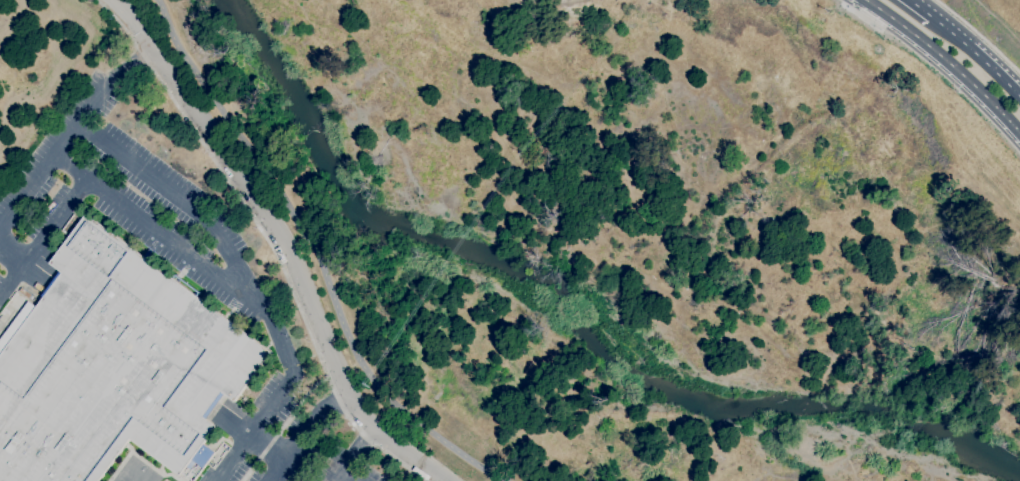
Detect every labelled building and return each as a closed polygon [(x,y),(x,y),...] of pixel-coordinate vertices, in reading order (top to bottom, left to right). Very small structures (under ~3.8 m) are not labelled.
[(130,439),(99,480),(0,480),(0,340),(29,301),(37,307),(62,273),(50,263),(87,214),(144,256),(149,249),(152,251),(147,259),(271,352),(235,401),(225,394),(206,419),(216,426),(179,476),(130,439)] [(29,299),(19,291),(22,287),(32,295),(29,299)] [(203,468),(193,461),(204,445),(215,453),(203,468)]
